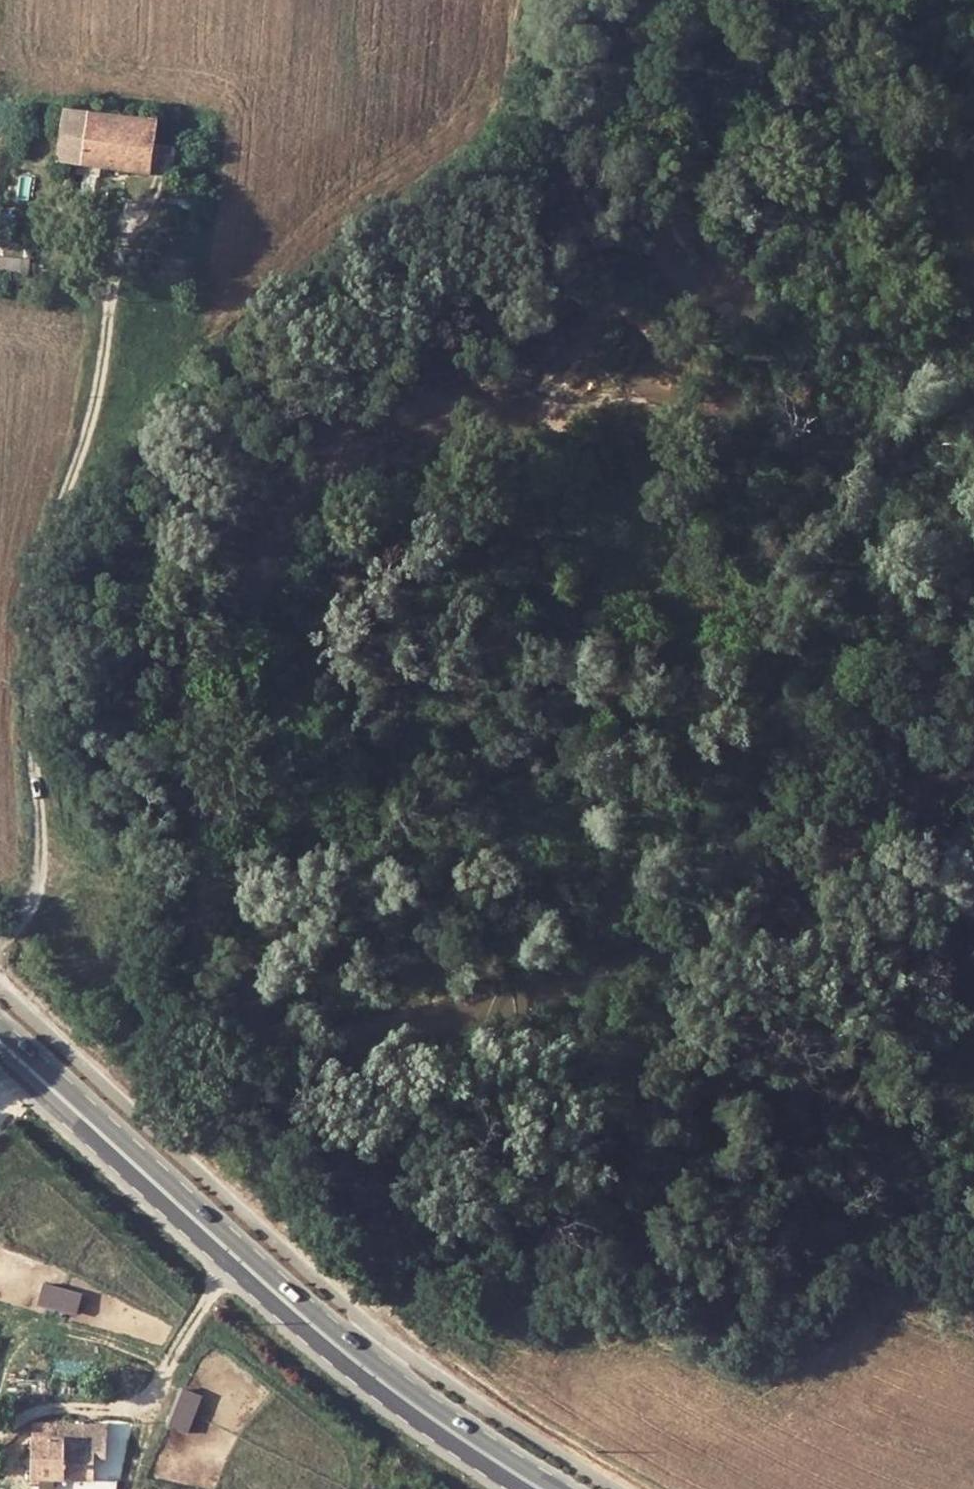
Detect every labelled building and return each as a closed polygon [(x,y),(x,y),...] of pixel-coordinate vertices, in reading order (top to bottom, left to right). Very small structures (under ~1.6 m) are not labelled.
[(150,173),(155,121),(62,111),(57,162),(150,173)] [(155,121),(150,173),(169,175),(175,124),(155,121)] [(169,205),(190,207),(192,198),(170,196),(169,205)] [(24,282),(27,262),(0,258),(0,280),(24,282)] [(76,1316),(83,1293),(44,1281),(37,1303),(76,1316)] [(191,1431),(201,1393),(179,1388),(170,1426),(191,1431)] [(95,1456),(106,1455),(105,1424),(32,1423),(32,1476),(95,1477),(95,1456)]
